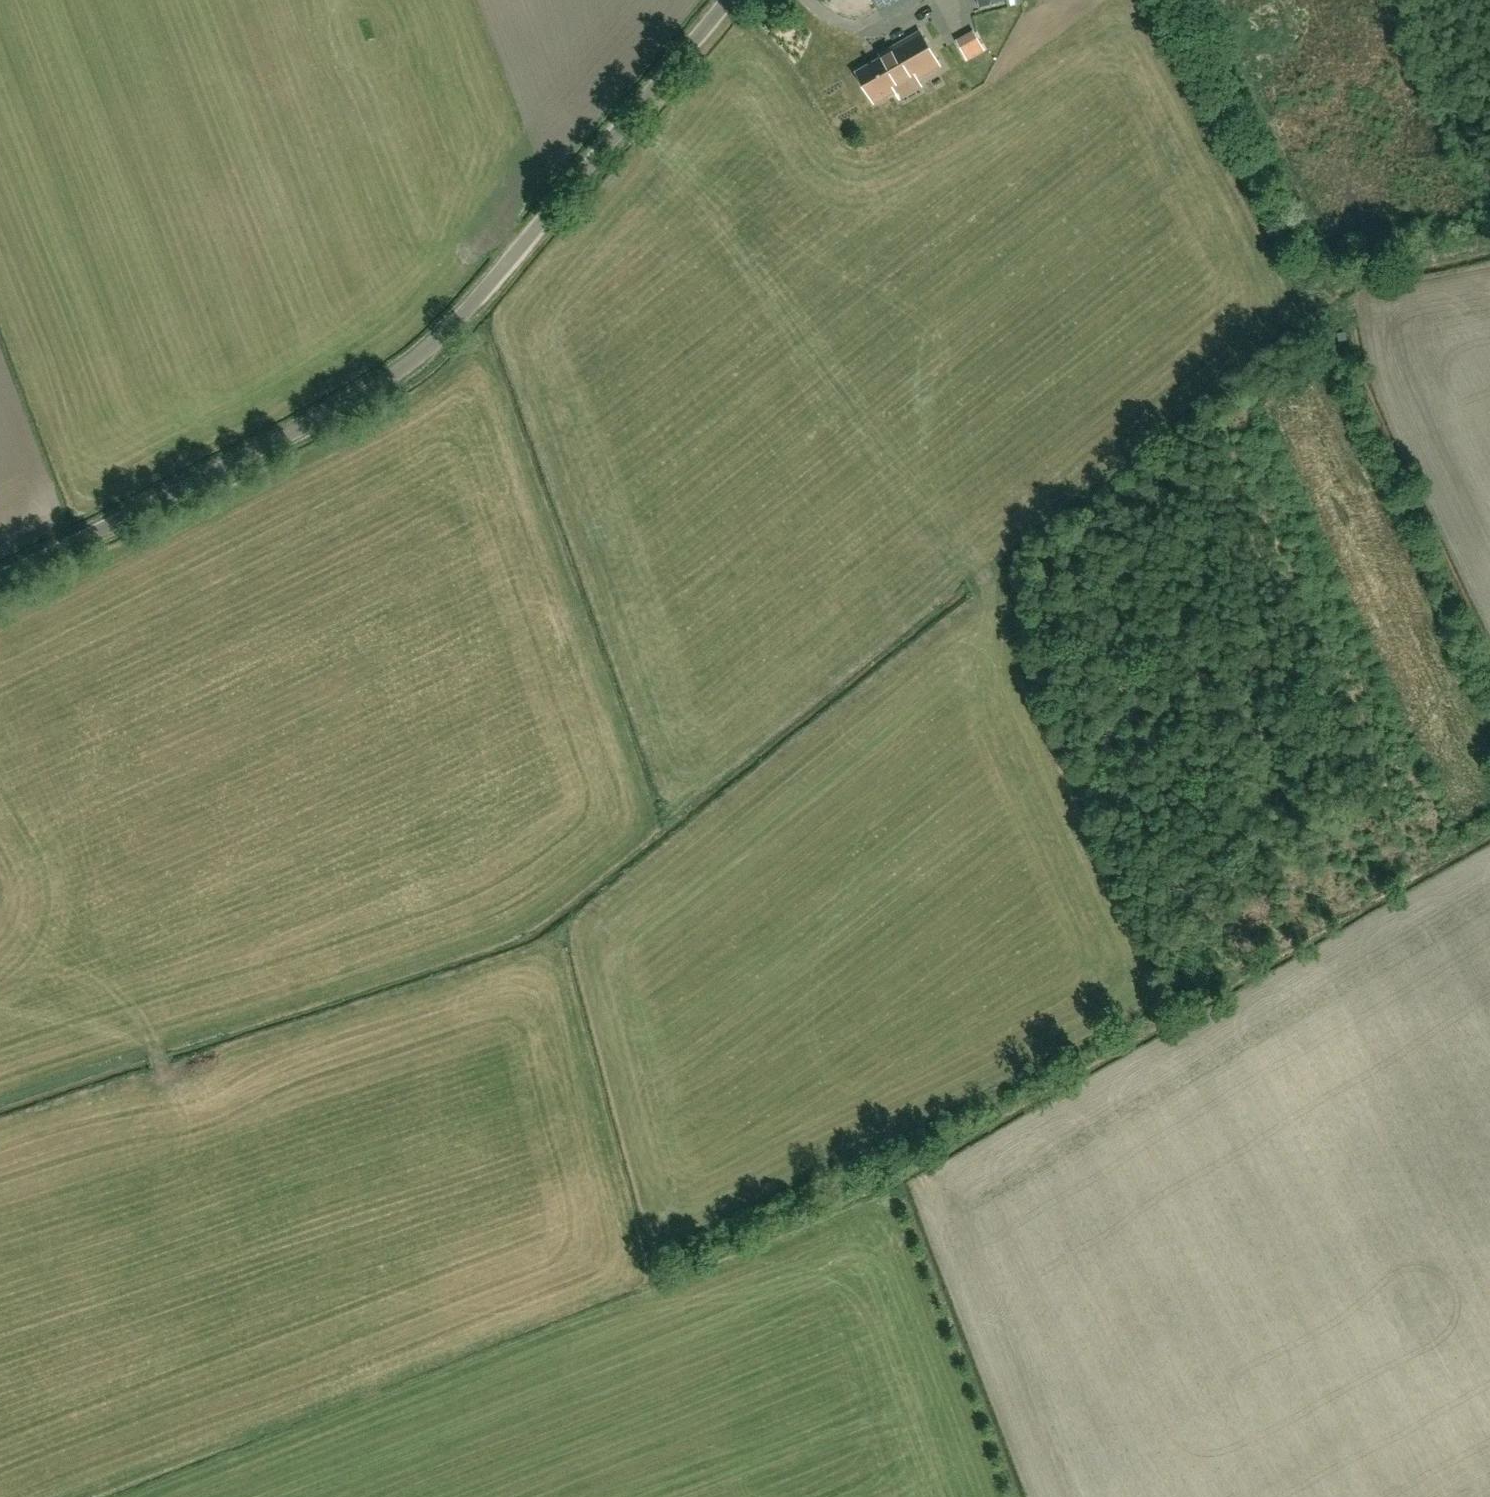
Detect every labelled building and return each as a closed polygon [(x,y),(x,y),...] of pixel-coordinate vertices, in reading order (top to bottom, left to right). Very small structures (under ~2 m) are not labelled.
[(923,0),(875,0),(886,20),(923,0)] [(875,103),(918,78),(939,66),(920,32),(880,55),(882,58),(858,72),(875,103)]
